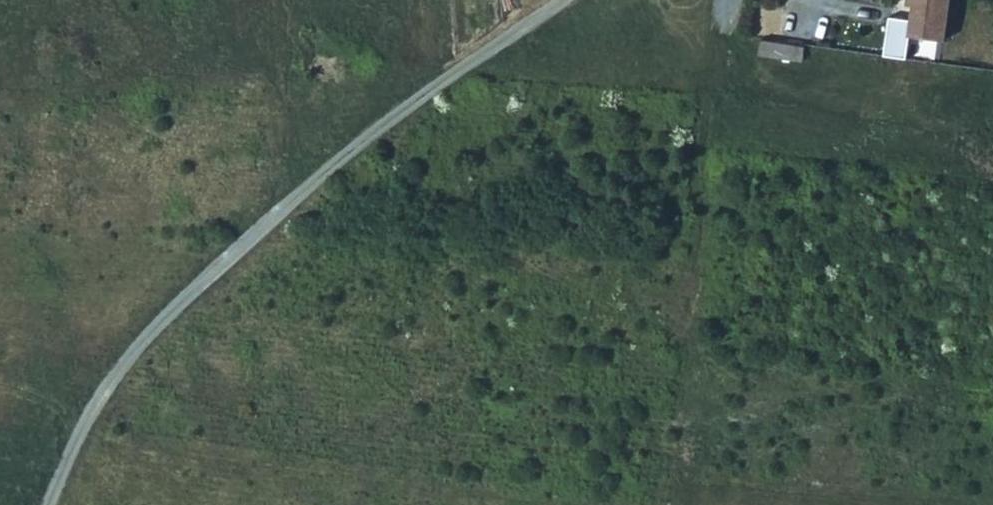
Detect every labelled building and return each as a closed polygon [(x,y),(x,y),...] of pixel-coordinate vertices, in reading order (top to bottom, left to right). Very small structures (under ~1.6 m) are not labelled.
[(948,0),(905,0),(904,4),(910,5),(906,35),(942,40),(948,0)] [(804,58),(805,43),(760,40),(759,54),(804,58)]
